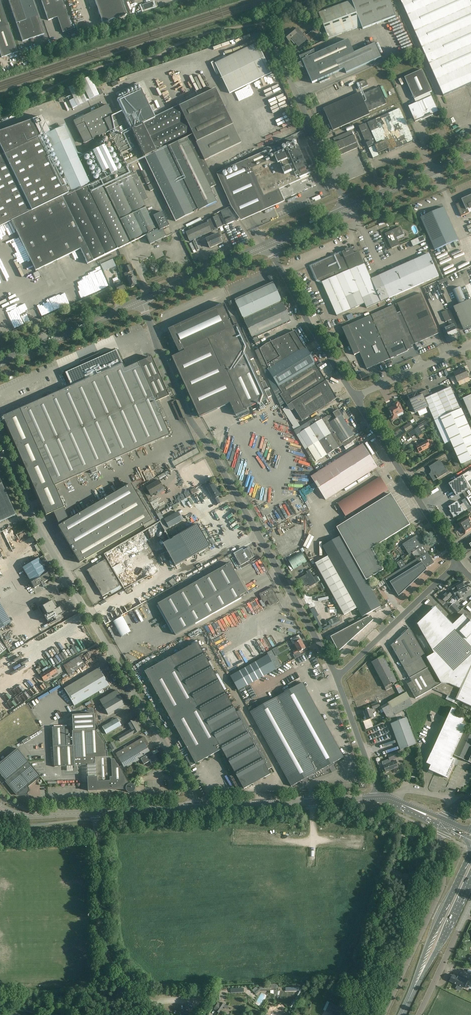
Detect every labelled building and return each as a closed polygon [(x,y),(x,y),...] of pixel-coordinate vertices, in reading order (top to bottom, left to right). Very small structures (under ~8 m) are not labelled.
[(22,42),(44,35),(32,0),(8,0),(22,42)] [(48,21),(58,18),(63,33),(72,30),(62,0),(41,0),(48,21)] [(102,24),(126,15),(121,0),(94,0),(102,24)] [(389,0),(353,0),(351,0),(318,13),(328,39),(361,26),(362,29),(396,16),(389,0)] [(444,96),(470,84),(470,0),(401,0),(444,96)] [(0,1),(0,54),(1,58),(17,53),(0,1)] [(142,5),(144,11),(157,8),(154,1),(142,5)] [(303,35),(298,28),(294,30),(294,29),(285,36),(289,41),(292,39),(298,47),(307,40),(309,42),(317,36),(312,31),(306,35),(304,34),(303,35)] [(354,54),(348,40),(316,55),(314,50),(299,57),(302,62),(300,63),(299,64),(299,65),(299,66),(302,68),(305,67),(312,83),(344,69),(346,73),(381,58),(375,44),(354,54)] [(272,73),(257,43),(224,59),(215,64),(229,93),(272,73)] [(432,92),(422,70),(404,78),(416,103),(408,107),(415,122),(438,111),(430,93),(432,92)] [(90,77),(68,88),(71,94),(73,99),(69,101),(73,108),(77,106),(99,96),(96,90),(94,86),(90,77)] [(368,85),(366,80),(359,83),(362,88),(368,85)] [(386,104),(379,87),(361,95),(360,93),(324,109),(322,110),(323,111),(324,111),(333,130),(370,114),(369,112),(386,104)] [(155,118),(140,88),(117,100),(122,111),(126,118),(131,129),(176,221),(216,201),(210,188),(216,185),(204,161),(241,143),(215,89),(155,118)] [(129,149),(107,105),(73,121),(84,144),(109,132),(120,154),(129,149)] [(414,140),(399,108),(359,127),(368,147),(373,145),(374,146),(369,148),(373,158),(379,156),(378,153),(388,149),(389,151),(414,140)] [(49,133),(41,117),(0,132),(0,226),(11,220),(35,270),(32,272),(35,277),(40,275),(37,269),(80,249),(87,264),(146,235),(150,244),(165,236),(162,229),(169,226),(162,211),(153,216),(157,224),(155,225),(150,216),(151,215),(150,212),(149,213),(146,207),(143,201),(147,199),(131,165),(116,172),(104,146),(88,154),(91,162),(96,160),(102,173),(108,170),(110,175),(90,184),(63,127),(46,135),(54,152),(72,193),(68,195),(41,137),(49,133)] [(341,155),(359,147),(352,131),(333,139),(341,155)] [(316,185),(299,147),(288,152),(270,160),(266,151),(220,172),(235,205),(243,217),(316,185)] [(468,197),(461,200),(462,202),(456,204),(461,216),(469,213),(468,209),(469,208),(469,209),(470,208),(470,195),(468,197)] [(458,240),(444,207),(420,218),(435,250),(458,240)] [(224,215),(226,220),(225,221),(226,225),(237,220),(230,210),(222,213),(223,216),(224,215)] [(218,215),(213,218),(218,229),(223,226),(218,215)] [(190,241),(218,229),(213,218),(207,221),(208,222),(186,232),(190,241)] [(404,234),(400,227),(385,234),(392,248),(400,245),(397,238),(404,234)] [(223,243),(219,233),(206,239),(210,248),(223,243)] [(424,235),(411,241),(413,246),(426,241),(424,235)] [(352,248),(342,252),(359,291),(362,298),(381,290),(375,277),(371,279),(358,251),(354,253),(352,248)] [(385,300),(381,290),(362,298),(359,291),(342,252),(341,253),(342,254),(340,255),(339,253),(311,266),(317,280),(321,279),(337,315),(351,309),(365,304),(366,308),(385,300)] [(439,276),(429,253),(414,260),(389,271),(379,276),(378,275),(377,274),(375,274),(375,276),(375,277),(381,290),(385,300),(389,298),(424,283),(439,276)] [(116,266),(113,259),(101,264),(104,271),(116,266)] [(134,270),(131,264),(125,266),(127,273),(134,270)] [(129,275),(127,276),(131,286),(131,287),(135,286),(134,285),(137,284),(133,274),(129,276),(129,275)] [(74,301),(95,293),(89,276),(75,281),(76,284),(69,287),(74,301)] [(119,280),(113,282),(117,292),(119,292),(122,291),(122,290),(123,290),(119,280)] [(244,319),(282,302),(273,282),(235,300),(243,318),(243,317),(244,319)] [(460,288),(453,291),(459,305),(453,307),(463,330),(470,327),(470,299),(466,301),(460,288)] [(397,304),(401,312),(415,344),(438,333),(421,293),(397,304)] [(282,302),(244,319),(245,322),(252,337),(256,344),(260,342),(258,337),(291,322),(282,302)] [(247,411),(246,409),(258,403),(268,399),(258,377),(251,361),(254,359),(235,316),(231,318),(225,304),(174,327),(174,328),(169,330),(179,351),(179,352),(180,353),(172,357),(199,418),(230,404),(234,414),(235,416),(247,411)] [(415,344),(401,312),(397,314),(393,305),(371,315),(375,323),(375,324),(381,337),(385,346),(386,346),(391,358),(397,356),(408,351),(407,350),(412,348),(411,345),(415,344)] [(451,320),(447,310),(441,312),(445,322),(451,320)] [(380,338),(381,337),(375,324),(374,324),(371,315),(342,328),(354,355),(360,352),(367,369),(390,359),(380,338)] [(450,326),(445,328),(449,337),(457,333),(451,320),(448,322),(450,326)] [(255,351),(264,371),(306,347),(295,331),(267,344),(260,349),(255,351)] [(306,347),(264,371),(274,391),(317,365),(306,347)] [(47,515),(64,507),(55,485),(90,470),(92,473),(97,471),(96,468),(169,435),(168,432),(170,431),(166,422),(164,423),(162,419),(166,417),(158,401),(169,396),(151,357),(125,369),(116,350),(99,358),(97,354),(93,356),(95,360),(65,373),(71,387),(3,417),(47,515)] [(279,388),(274,391),(281,406),(286,403),(288,406),(291,404),(327,381),(321,371),(317,365),(279,388)] [(459,371),(454,373),(457,382),(468,377),(466,371),(466,370),(465,370),(464,368),(458,370),(459,371)] [(268,398),(272,396),(265,381),(261,383),(268,398)] [(327,381),(291,404),(294,409),(302,420),(337,398),(327,381)] [(406,402),(410,410),(413,409),(415,413),(428,407),(434,421),(445,444),(451,442),(451,443),(461,464),(470,459),(470,431),(461,409),(460,409),(450,387),(430,396),(427,390),(415,395),(414,396),(414,397),(414,398),(406,402)] [(463,399),(470,417),(470,395),(463,399)] [(399,405),(398,403),(393,405),(394,407),(389,409),(393,419),(397,417),(396,414),(403,411),(400,404),(399,405)] [(343,444),(342,444),(344,446),(355,440),(357,439),(338,410),(329,415),(331,418),(328,420),(330,423),(329,423),(334,431),(343,444)] [(319,416),(294,431),(305,449),(334,431),(329,423),(330,423),(328,420),(331,418),(329,415),(321,420),(319,416)] [(431,423),(429,419),(422,424),(413,429),(420,438),(424,436),(422,433),(427,430),(425,428),(431,423)] [(413,428),(410,423),(403,427),(406,432),(413,428)] [(327,454),(342,444),(343,444),(334,431),(305,449),(311,459),(315,465),(318,464),(316,461),(327,454)] [(434,442),(431,438),(427,440),(416,446),(419,453),(430,447),(430,446),(435,444),(434,442)] [(377,468),(362,445),(311,477),(326,500),(377,468)] [(175,466),(199,452),(197,448),(172,462),(175,466)] [(462,469),(456,459),(453,461),(456,467),(455,468),(458,472),(462,469)] [(201,480),(210,476),(203,461),(189,468),(193,477),(198,474),(201,480)] [(447,472),(440,461),(429,467),(433,472),(430,474),(433,481),(447,472)] [(448,484),(455,495),(456,497),(463,493),(466,498),(464,499),(463,500),(462,501),(464,503),(467,509),(469,513),(470,512),(470,470),(462,475),(462,476),(448,484)] [(388,490),(380,477),(346,499),(338,504),(346,517),(388,490)] [(15,515),(15,513),(2,484),(0,480),(0,522),(15,515)] [(159,480),(146,487),(150,495),(163,488),(159,480)] [(210,485),(208,481),(204,483),(205,487),(213,500),(215,502),(213,503),(214,504),(212,505),(213,507),(216,505),(216,506),(221,503),(218,497),(220,496),(213,483),(210,485)] [(131,483),(70,519),(64,523),(62,519),(59,522),(60,525),(59,526),(60,527),(81,562),(144,524),(146,527),(157,521),(143,497),(141,499),(131,483)] [(308,504),(312,502),(306,493),(309,491),(307,487),(300,490),(308,504)] [(391,494),(344,523),(365,557),(374,552),(372,549),(410,525),(391,494)] [(457,501),(448,507),(450,510),(449,511),(454,518),(455,517),(467,509),(464,503),(460,506),(458,503),(457,501)] [(182,521),(177,512),(164,520),(168,528),(182,521)] [(469,517),(459,524),(465,534),(470,530),(470,520),(469,517)] [(385,569),(374,552),(365,557),(344,523),(337,528),(367,580),(385,569)] [(211,547),(201,529),(200,530),(199,527),(200,527),(198,525),(187,531),(187,530),(186,530),(186,531),(181,534),(181,533),(180,534),(181,534),(175,538),(175,537),(174,537),(174,538),(169,541),(169,540),(168,541),(163,544),(164,545),(163,546),(164,547),(165,546),(168,551),(167,552),(167,553),(168,552),(170,556),(170,557),(171,557),(173,561),(172,562),(173,562),(176,566),(181,564),(182,564),(181,563),(186,560),(187,561),(188,561),(187,560),(193,557),(193,558),(194,557),(193,556),(199,553),(199,554),(200,554),(200,553),(205,550),(205,549),(209,547),(210,548),(211,547)] [(380,606),(341,536),(323,546),(324,549),(323,550),(326,557),(328,556),(329,556),(315,564),(344,615),(357,608),(362,617),(380,606)] [(417,536),(403,545),(409,554),(416,550),(421,557),(423,556),(425,554),(427,553),(423,546),(417,536)] [(254,556),(249,547),(244,550),(243,548),(234,553),(241,566),(250,560),(249,559),(254,556)] [(306,562),(301,552),(288,560),(293,569),(298,566),(298,567),(302,565),(301,565),(306,562)] [(434,563),(428,553),(427,553),(406,566),(401,569),(384,580),(391,590),(393,588),(399,596),(427,570),(426,568),(434,563)] [(50,579),(38,558),(22,567),(34,588),(41,584),(42,587),(45,585),(44,583),(50,579)] [(120,586),(105,560),(87,570),(102,596),(120,586)] [(401,569),(406,566),(402,560),(397,563),(401,569)] [(247,592),(231,563),(178,592),(158,603),(176,635),(195,624),(241,598),(240,596),(247,592)] [(314,577),(309,570),(307,571),(308,573),(300,578),(303,583),(308,580),(311,586),(319,581),(316,576),(314,577)] [(467,591),(463,582),(451,588),(456,597),(457,600),(463,598),(461,594),(467,591)] [(279,601),(271,587),(271,588),(259,594),(263,601),(264,603),(268,601),(270,606),(272,604),(272,605),(279,601)] [(452,595),(448,591),(441,598),(438,601),(442,605),(445,602),(452,595)] [(60,607),(58,608),(52,599),(40,606),(45,615),(44,616),(47,623),(49,622),(51,625),(63,618),(61,615),(63,613),(60,607)] [(10,623),(0,603),(0,628),(10,623)] [(458,608),(454,603),(447,609),(451,614),(458,608)] [(431,666),(441,684),(449,684),(461,689),(470,666),(470,622),(464,614),(453,625),(436,607),(417,624),(434,654),(427,658),(431,666)] [(316,608),(311,610),(315,618),(319,616),(316,608)] [(373,620),(371,615),(330,637),(339,652),(373,620)] [(130,632),(122,616),(113,622),(121,637),(130,632)] [(337,616),(329,620),(332,626),(340,622),(337,616)] [(410,678),(431,666),(427,658),(410,628),(391,646),(410,678)] [(300,640),(298,637),(293,640),(295,643),(298,649),(293,652),(294,654),(293,655),(295,659),(301,655),(299,652),(305,648),(301,640),(300,640)] [(237,712),(198,642),(145,672),(191,755),(186,758),(191,767),(196,764),(222,749),(244,789),(271,774),(268,769),(272,767),(240,710),(237,712)] [(68,675),(94,660),(88,651),(63,665),(68,675)] [(258,660),(230,676),(239,691),(276,669),(268,655),(258,660)] [(397,682),(383,656),(372,662),(385,688),(386,690),(392,687),(391,685),(397,682)] [(441,684),(431,666),(410,678),(412,682),(407,684),(416,699),(433,689),(436,687),(439,688),(441,684)] [(461,689),(454,703),(458,705),(459,701),(470,706),(470,666),(461,689)] [(58,674),(53,667),(40,675),(43,681),(53,675),(54,677),(58,674)] [(98,668),(64,689),(74,706),(108,685),(98,668)] [(334,763),(344,757),(303,683),(250,712),(291,786),(328,766),(329,767),(330,768),(334,766),(334,764),(334,763)] [(403,690),(399,683),(395,685),(400,694),(406,691),(405,690),(405,689),(403,690)] [(454,703),(461,689),(449,684),(441,684),(439,688),(436,687),(433,689),(447,695),(446,699),(454,703)] [(125,704),(116,690),(99,700),(108,714),(125,704)] [(407,692),(381,707),(382,709),(388,719),(413,705),(407,692)] [(37,698),(28,703),(42,727),(46,725),(45,722),(47,722),(49,721),(48,718),(44,718),(42,714),(39,714),(39,717),(36,713),(37,698)] [(457,711),(452,708),(427,763),(431,765),(429,770),(448,778),(456,760),(452,758),(466,726),(462,724),(464,719),(455,715),(457,711)] [(374,718),(371,710),(364,712),(367,720),(364,721),(366,729),(373,727),(370,719),(374,718)] [(94,729),(93,714),(71,715),(72,731),(71,731),(71,735),(66,736),(66,746),(65,746),(64,727),(52,727),(54,767),(95,765),(96,777),(87,777),(88,791),(126,789),(126,790),(126,791),(127,791),(127,792),(128,792),(129,792),(130,792),(131,792),(132,792),(133,791),(134,790),(134,789),(134,788),(134,787),(133,786),(133,785),(132,785),(131,785),(131,784),(130,784),(129,784),(128,784),(127,783),(111,756),(107,757),(107,750),(106,750),(105,743),(95,729),(94,729)] [(121,725),(117,718),(102,727),(106,734),(121,725)] [(416,744),(406,718),(391,724),(401,750),(416,744)] [(140,730),(134,720),(127,723),(131,730),(118,737),(120,741),(133,734),(140,730)] [(465,730),(454,755),(470,763),(470,732),(465,730)] [(150,753),(146,746),(149,744),(144,737),(115,753),(125,769),(141,759),(140,759),(150,753)] [(29,762),(17,748),(0,762),(0,774),(6,781),(29,762)] [(140,759),(141,759),(143,764),(150,760),(152,763),(158,760),(154,754),(153,755),(151,752),(150,753),(140,759)] [(399,758),(396,752),(388,755),(389,759),(382,762),(386,772),(398,767),(396,760),(391,762),(390,761),(399,758)] [(40,776),(29,762),(6,781),(5,781),(17,795),(28,795),(27,794),(28,793),(28,791),(29,790),(29,789),(28,788),(27,786),(40,776)] [(453,975),(450,981),(464,988),(468,981),(457,976),(457,977),(453,975)] [(323,1010),(326,1011),(335,1014),(339,1006),(330,1002),(327,1001),(323,1010)] [(221,1004),(218,1002),(214,1009),(217,1010),(216,1011),(219,1013),(225,1004),(222,1002),(221,1004)]
